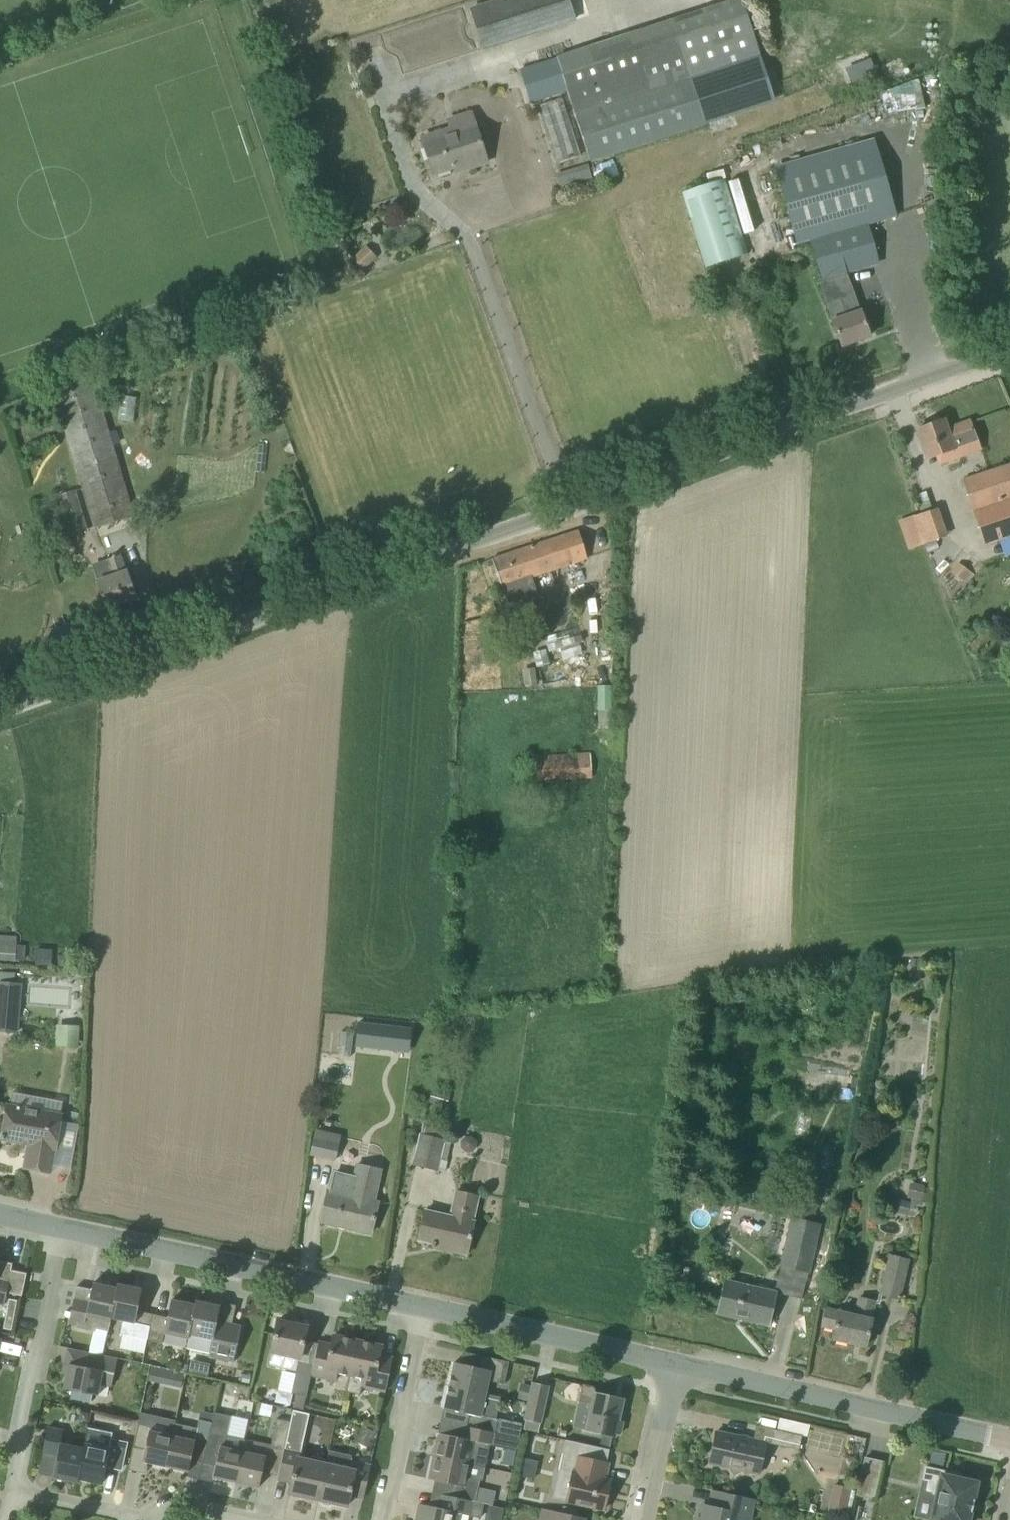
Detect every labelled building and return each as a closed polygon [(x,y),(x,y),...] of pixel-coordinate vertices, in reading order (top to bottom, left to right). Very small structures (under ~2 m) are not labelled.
[(569,0),(501,0),(471,10),(484,49),(575,19),(569,0)] [(692,75),(675,22),(540,64),(521,70),(531,103),(569,90),(591,161),(776,101),(761,53),(692,75)] [(884,115),(921,103),(914,80),(876,92),(884,115)] [(561,97),(540,104),(558,162),(580,155),(561,97)] [(454,134),(424,144),(434,174),(465,164),(467,169),(487,162),(476,127),(471,113),(449,120),(454,134)] [(873,139),(778,167),(801,244),(813,239),(824,278),(847,272),(878,263),(867,224),(896,216),(873,139)] [(707,267),(750,254),(727,178),(684,192),(707,267)] [(366,245),(352,258),(362,270),(377,257),(366,245)] [(870,336),(847,272),(824,278),(820,280),(836,321),(833,322),(842,346),(870,336)] [(117,429),(109,431),(93,376),(54,387),(95,527),(133,515),(113,444),(120,442),(117,429)] [(954,445),(976,437),(970,421),(947,429),(944,420),(917,429),(928,458),(936,455),(939,465),(959,458),(954,445)] [(963,479),(973,511),(984,544),(1009,536),(1009,464),(963,479)] [(86,530),(79,510),(73,490),(57,495),(70,535),(86,530)] [(936,508),(897,516),(903,546),(942,538),(936,508)] [(492,559),(507,604),(538,593),(532,576),(588,558),(579,530),(492,559)] [(107,607),(136,597),(128,572),(125,572),(120,555),(108,560),(113,577),(98,582),(107,607)] [(958,562),(951,572),(961,580),(969,570),(958,562)] [(580,634),(574,636),(547,644),(549,652),(560,648),(562,652),(580,646),(579,642),(582,641),(580,634)] [(550,662),(548,651),(534,654),(537,665),(550,662)] [(538,684),(535,667),(522,669),(525,686),(538,684)] [(598,685),(599,711),(613,710),(612,685),(598,685)] [(590,752),(532,755),(533,780),(591,777),(590,752)] [(15,960),(24,960),(25,945),(16,944),(17,941),(0,940),(0,959),(15,960)] [(13,1033),(14,1022),(17,985),(0,983),(0,1032),(13,1033)] [(341,1030),(338,1054),(350,1056),(353,1032),(341,1030)] [(844,1087),(843,1098),(855,1100),(859,1077),(852,1076),(850,1087),(844,1087)] [(432,1089),(428,1102),(446,1107),(450,1094),(432,1089)] [(37,1126),(60,1130),(62,1115),(7,1105),(1,1139),(28,1144),(26,1154),(32,1154),(37,1126)] [(444,1139),(447,1128),(424,1123),(413,1165),(437,1171),(441,1158),(447,1160),(452,1141),(444,1139)] [(56,1149),(60,1130),(37,1126),(32,1154),(26,1154),(24,1168),(51,1173),(55,1148),(56,1149)] [(311,1126),(304,1152),(330,1159),(337,1133),(311,1126)] [(464,1136),(460,1142),(461,1147),(466,1151),(472,1151),(477,1145),(477,1139),(472,1135),(464,1136)] [(327,1192),(321,1222),(371,1233),(378,1201),(374,1200),(380,1171),(355,1166),(353,1176),(335,1172),(330,1192),(327,1192)] [(781,1266),(809,1272),(810,1272),(821,1224),(813,1222),(821,1188),(823,1177),(804,1173),(794,1220),(790,1219),(780,1266),(781,1266)] [(922,1204),(925,1186),(909,1183),(907,1197),(911,1198),(910,1202),(922,1204)] [(450,1216),(425,1211),(419,1240),(433,1243),(432,1247),(435,1248),(436,1243),(445,1245),(444,1250),(467,1255),(475,1220),(472,1220),(477,1197),(454,1192),(450,1216)] [(890,1198),(888,1210),(915,1217),(918,1205),(890,1198)] [(910,1259),(889,1254),(879,1294),(900,1299),(910,1259)] [(4,1305),(7,1293),(23,1296),(27,1273),(12,1270),(13,1263),(0,1260),(0,1304),(4,1305)] [(775,1293),(725,1282),(718,1313),(768,1324),(775,1293)] [(108,1332),(112,1318),(110,1318),(117,1288),(93,1283),(92,1289),(77,1286),(74,1297),(69,1323),(78,1324),(77,1328),(95,1332),(96,1329),(108,1332)] [(121,1333),(147,1338),(153,1314),(138,1311),(142,1289),(118,1284),(117,1288),(110,1318),(112,1318),(124,1321),(121,1333)] [(843,1310),(827,1306),(822,1326),(835,1329),(833,1339),(866,1346),(872,1319),(870,1317),(875,1298),(859,1295),(856,1310),(844,1307),(843,1310)] [(9,1298),(4,1329),(12,1331),(17,1300),(9,1298)] [(153,1314),(147,1338),(162,1342),(164,1334),(188,1339),(189,1335),(195,1305),(172,1300),(168,1317),(153,1314)] [(195,1305),(189,1335),(188,1339),(186,1348),(210,1353),(209,1357),(235,1363),(242,1333),(243,1325),(218,1319),(220,1306),(196,1301),(195,1305)] [(314,1365),(300,1362),(299,1362),(299,1358),(301,1358),(308,1327),(278,1320),(271,1352),(268,1366),(297,1372),(292,1393),(307,1396),(312,1374),(314,1365)] [(319,1342),(314,1365),(312,1374),(336,1380),(338,1373),(350,1375),(358,1340),(334,1335),(332,1344),(319,1342)] [(382,1346),(358,1340),(350,1375),(346,1392),(359,1394),(361,1386),(386,1391),(393,1358),(380,1355),(382,1346)] [(112,1387),(115,1372),(118,1358),(68,1348),(63,1373),(67,1374),(64,1388),(74,1390),(87,1393),(99,1395),(101,1384),(112,1387)] [(454,1362),(449,1386),(486,1394),(489,1381),(500,1384),(505,1361),(482,1356),(479,1368),(454,1362)] [(185,1374),(168,1370),(165,1384),(182,1388),(185,1374)] [(525,1418),(526,1419),(523,1430),(539,1433),(541,1422),(544,1407),(549,1387),(533,1383),(532,1386),(529,1401),(525,1418)] [(529,1401),(532,1386),(521,1384),(518,1399),(529,1401)] [(595,1389),(592,1386),(583,1384),(579,1401),(592,1404),(586,1430),(603,1433),(612,1436),(616,1437),(616,1433),(621,1434),(623,1422),(619,1421),(624,1399),(595,1393),(595,1389)] [(486,1394),(449,1386),(444,1408),(469,1414),(467,1426),(468,1426),(490,1431),(493,1418),(496,1419),(501,1397),(486,1394)] [(86,1401),(87,1393),(74,1390),(72,1399),(86,1402),(86,1401)] [(289,1493),(318,1499),(326,1464),(303,1459),(304,1453),(300,1452),(309,1414),(293,1410),(291,1421),(283,1455),(279,1476),(278,1479),(292,1482),(289,1493)] [(88,1421),(90,1413),(81,1411),(79,1420),(88,1421)] [(191,1460),(203,1462),(212,1422),(211,1422),(213,1414),(201,1411),(197,1428),(175,1423),(172,1436),(166,1466),(189,1471),(191,1460)] [(213,1477),(236,1482),(243,1450),(244,1447),(246,1439),(227,1435),(232,1415),(215,1411),(212,1422),(203,1462),(216,1465),(213,1477)] [(143,1461),(166,1466),(172,1436),(175,1423),(176,1419),(142,1412),(134,1447),(145,1450),(143,1461)] [(269,1444),(267,1451),(283,1455),(291,1421),(277,1418),(271,1445),(269,1444)] [(367,1447),(375,1433),(361,1426),(354,1440),(367,1447)] [(439,1433),(434,1456),(482,1466),(487,1443),(517,1450),(520,1437),(490,1431),(468,1426),(465,1438),(439,1433)] [(53,1477),(78,1482),(79,1478),(85,1449),(61,1444),(64,1430),(48,1427),(43,1453),(58,1456),(53,1477)] [(776,1430),(773,1444),(799,1449),(802,1436),(776,1430)] [(767,1442),(752,1439),(717,1431),(710,1463),(731,1468),(736,1477),(745,1471),(760,1474),(767,1442)] [(86,1433),(84,1442),(101,1446),(103,1436),(86,1433)] [(603,1433),(600,1447),(610,1449),(612,1436),(603,1433)] [(85,1449),(79,1478),(102,1483),(106,1466),(121,1469),(126,1442),(111,1439),(109,1449),(85,1444),(85,1449)] [(567,1500),(566,1501),(604,1510),(611,1480),(605,1479),(609,1463),(605,1462),(608,1450),(609,1451),(610,1449),(600,1447),(580,1443),(574,1472),(573,1472),(573,1473),(560,1470),(554,1497),(567,1500)] [(263,1472),(266,1456),(243,1450),(236,1482),(259,1487),(263,1472)] [(482,1466),(434,1456),(429,1479),(435,1480),(455,1484),(452,1496),(474,1501),(484,1503),(486,1504),(489,1489),(477,1486),(482,1466)] [(875,1499),(883,1462),(865,1458),(857,1495),(875,1499)] [(349,1469),(326,1464),(318,1499),(348,1506),(350,1495),(364,1498),(371,1465),(351,1461),(349,1469)] [(946,1472),(925,1467),(923,1479),(935,1482),(932,1493),(937,1494),(931,1519),(968,1519),(970,1511),(971,1512),(974,1499),(973,1499),(977,1483),(959,1479),(960,1475),(946,1472)] [(754,1499),(713,1490),(709,1506),(704,1505),(701,1519),(698,1518),(697,1519),(733,1519),(739,1519),(750,1519),(754,1499)] [(430,1506),(420,1503),(416,1519),(469,1519),(470,1515),(481,1518),(484,1503),(474,1501),(452,1496),(441,1494),(438,1508),(430,1506)] [(845,1515),(849,1500),(832,1497),(829,1511),(845,1515)] [(585,1517),(557,1512),(555,1519),(585,1519),(585,1517)]
